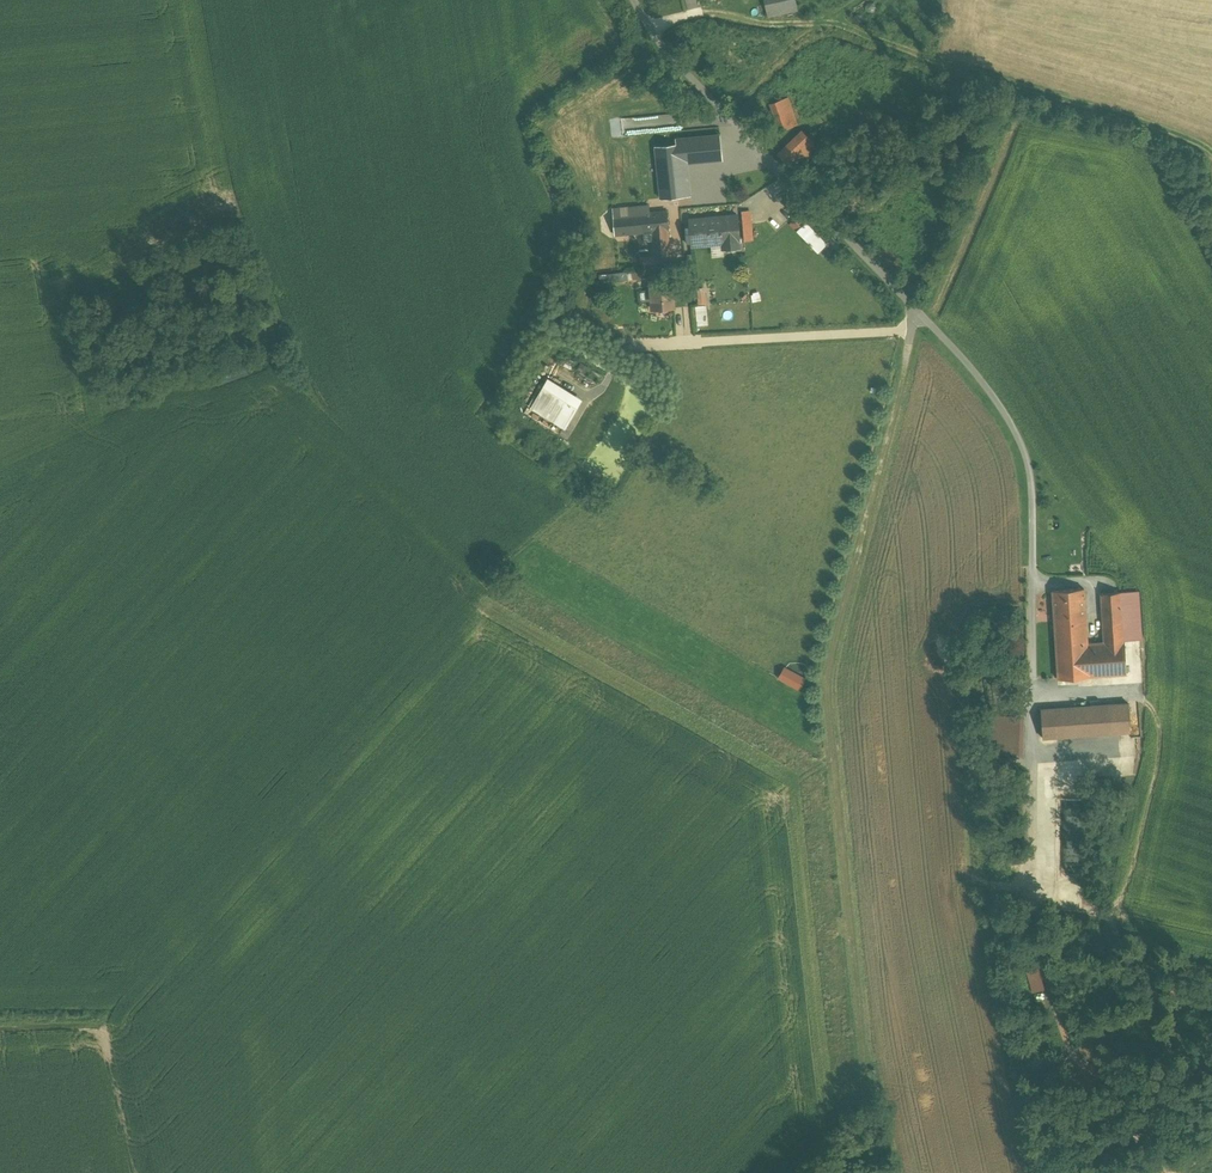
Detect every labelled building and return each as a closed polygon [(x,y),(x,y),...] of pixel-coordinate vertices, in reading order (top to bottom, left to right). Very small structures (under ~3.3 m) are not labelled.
[(798,10),(796,0),(764,0),(768,17),(798,10)] [(778,130),(798,123),(789,96),(768,103),(778,130)] [(689,188),(686,156),(719,153),(717,128),(673,131),(673,136),(654,138),(659,190),(689,188)] [(804,135),(780,154),(794,171),(817,152),(804,135)] [(763,158),(736,159),(737,172),(763,171),(763,158)] [(668,252),(665,201),(651,202),(650,196),(612,199),(614,227),(652,223),(654,253),(668,252)] [(737,205),(688,209),(691,241),(740,237),(737,205)] [(743,241),(753,240),(752,210),(741,210),(743,241)] [(796,215),(789,225),(797,230),(803,220),(796,215)] [(672,279),(650,281),(652,310),(674,308),(672,279)] [(706,287),(697,287),(698,304),(707,304),(706,287)] [(697,326),(708,326),(707,306),(695,306),(697,326)] [(545,379),(529,410),(566,429),(581,397),(545,379)] [(1103,589),(1105,646),(1081,647),(1079,588),(1045,589),(1048,667),(1053,667),(1053,678),(1126,675),(1125,647),(1129,646),(1128,588),(1103,589)] [(783,666),(777,679),(799,690),(806,678),(783,666)] [(1136,748),(1134,712),(1048,717),(1050,752),(1136,748)] [(1026,971),(1033,993),(1046,990),(1039,967),(1026,971)]
